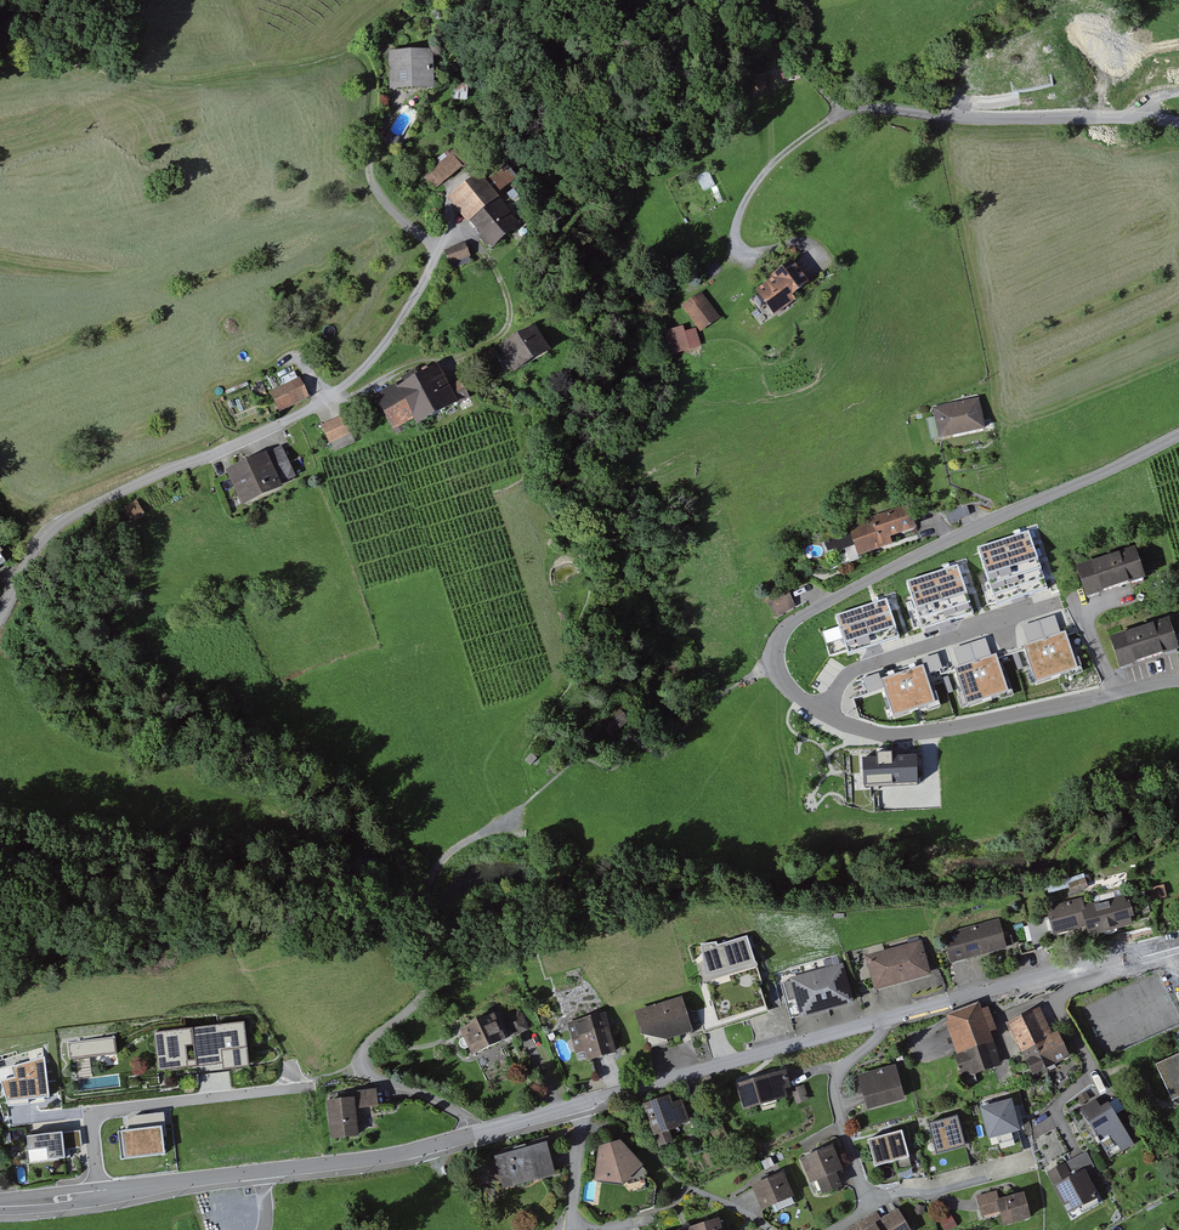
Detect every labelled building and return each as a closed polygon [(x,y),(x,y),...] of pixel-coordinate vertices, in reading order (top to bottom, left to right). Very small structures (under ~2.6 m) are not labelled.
[(390,52),(392,91),(435,89),(432,50),(390,52)] [(1050,70),(1010,77),(1013,92),(1053,84),(1050,70)] [(468,85),(454,84),(452,99),(467,100),(468,85)] [(399,137),(389,132),(384,143),(394,148),(399,137)] [(424,173),(436,189),(463,170),(451,153),(424,173)] [(504,185),(516,180),(512,169),(500,173),(504,185)] [(448,195),(464,221),(489,206),(472,179),(448,195)] [(464,221),(480,246),(505,231),(489,206),(464,221)] [(443,254),(448,267),(471,259),(467,247),(443,254)] [(796,265),(759,290),(775,312),(811,287),(796,265)] [(655,291),(659,305),(669,303),(665,288),(655,291)] [(722,318),(703,293),(682,309),(702,334),(722,318)] [(672,355),(691,350),(702,346),(697,332),(687,335),(685,328),(666,333),(668,341),(672,355)] [(535,331),(500,349),(511,372),(546,354),(535,331)] [(389,431),(411,420),(413,425),(456,403),(437,366),(394,388),(372,399),(389,431)] [(269,393),(278,412),(309,398),(300,379),(269,393)] [(933,409),(939,438),(984,429),(978,400),(933,409)] [(342,417),(319,427),(327,444),(350,434),(342,417)] [(223,469),(237,503),(276,487),(275,483),(293,476),(281,446),(223,469)] [(123,508),(131,522),(144,514),(137,501),(123,508)] [(945,511),(950,524),(970,516),(965,504),(945,511)] [(832,537),(843,564),(918,536),(908,509),(832,537)] [(1032,542),(981,558),(996,606),(1047,590),(1032,542)] [(1080,571),(1089,598),(1143,581),(1134,554),(1080,571)] [(960,570),(908,585),(920,626),(922,631),(974,615),(960,570)] [(769,600),(777,617),(797,607),(789,590),(769,600)] [(899,612),(906,634),(920,630),(911,597),(901,599),(904,610),(899,612)] [(885,599),(836,615),(848,654),(898,638),(885,599)] [(1114,641),(1122,668),(1177,651),(1168,624),(1114,641)] [(1083,669),(1069,629),(1023,645),(1037,686),(1083,669)] [(599,722),(610,736),(630,722),(619,707),(599,722)] [(916,754),(892,755),(892,751),(876,752),(876,756),(862,757),(864,786),(918,783),(916,754)] [(531,753),(525,760),(533,767),(539,760),(531,753)] [(1088,927),(1091,936),(1129,925),(1121,897),(1086,907),(1084,899),(1046,909),(1053,937),(1088,927)] [(940,939),(949,967),(1006,951),(997,922),(940,939)] [(865,957),(875,991),(929,976),(919,943),(865,957)] [(792,980),(802,1018),(852,1005),(842,967),(792,980)] [(704,984),(718,1029),(768,1013),(754,968),(704,984)] [(681,999),(634,1015),(646,1049),(692,1033),(681,999)] [(945,1017),(966,1076),(999,1065),(978,1005),(945,1017)] [(1040,1009),(1009,1023),(1033,1073),(1063,1058),(1040,1009)] [(512,1016),(520,1036),(530,1032),(522,1012),(512,1016)] [(579,1064),(615,1054),(604,1013),(568,1023),(579,1064)] [(459,1030),(470,1054),(506,1038),(495,1014),(459,1030)] [(249,1066),(244,1022),(154,1032),(158,1071),(222,1063),(223,1069),(249,1066)] [(115,1037),(67,1043),(69,1059),(117,1054),(115,1037)] [(6,1101),(49,1096),(45,1056),(11,1066),(15,1077),(1,1081),(6,1101)] [(1156,1069),(1172,1104),(1178,1100),(1178,1058),(1156,1069)] [(861,1078),(869,1109),(904,1100),(895,1068),(861,1078)] [(784,1072),(735,1085),(741,1107),(790,1093),(784,1072)] [(326,1103),(330,1139),(357,1137),(354,1109),(378,1106),(376,1090),(351,1093),(352,1100),(326,1103)] [(642,1106),(656,1147),(671,1142),(668,1132),(687,1125),(679,1101),(671,1103),(669,1097),(642,1106)] [(986,1106),(995,1137),(1026,1128),(1017,1097),(986,1106)] [(1084,1111),(1111,1157),(1131,1146),(1104,1100),(1084,1111)] [(125,1130),(122,1131),(125,1155),(165,1151),(163,1135),(166,1135),(164,1112),(124,1117),(125,1130)] [(937,1121),(945,1150),(973,1142),(965,1113),(937,1121)] [(878,1140),(886,1168),(920,1158),(912,1130),(878,1140)] [(79,1133),(28,1139),(30,1162),(64,1158),(63,1149),(80,1147),(79,1133)] [(598,1149),(594,1181),(620,1185),(641,1165),(619,1142),(598,1149)] [(543,1146),(493,1159),(500,1187),(550,1174),(543,1146)] [(833,1146),(801,1159),(811,1184),(819,1181),(825,1194),(843,1186),(837,1173),(843,1171),(833,1146)] [(1048,1173),(1068,1215),(1099,1200),(1079,1158),(1048,1173)] [(785,1174),(750,1186),(758,1208),(793,1196),(785,1174)] [(981,1216),(997,1211),(1001,1226),(1031,1218),(1024,1195),(1001,1201),(998,1192),(976,1199),(981,1216)] [(897,1212),(875,1224),(874,1221),(858,1229),(907,1229),(897,1212)] [(682,1229),(718,1229),(715,1220),(682,1229)]
